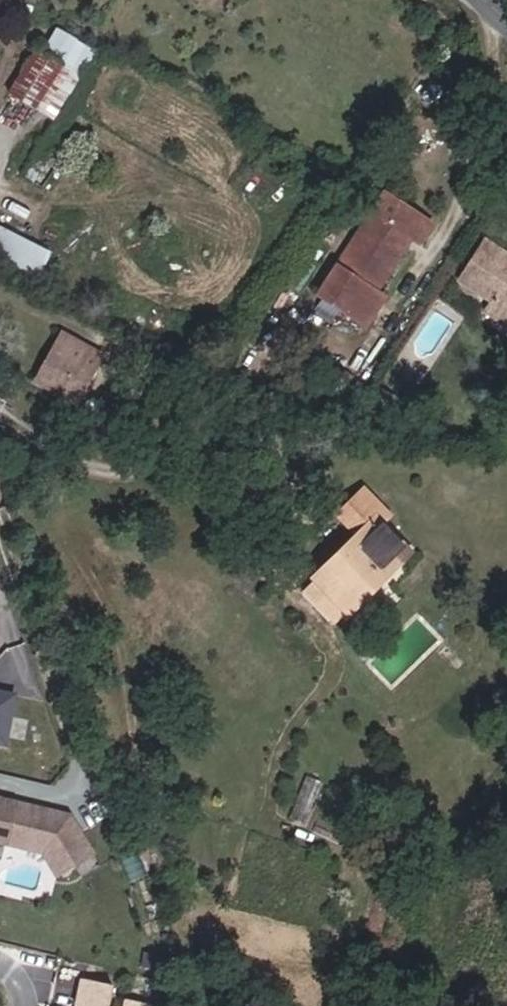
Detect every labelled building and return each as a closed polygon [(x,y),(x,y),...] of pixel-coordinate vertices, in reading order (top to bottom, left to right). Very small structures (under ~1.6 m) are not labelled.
[(35,112),(60,71),(37,54),(10,94),(35,112)] [(353,315),(409,231),(417,237),(428,220),(385,191),(338,260),(318,291),(353,315)] [(6,252),(44,272),(55,251),(18,231),(6,252)] [(488,241),(462,280),(495,301),(488,312),(506,324),(506,253),(488,241)] [(69,400),(98,352),(59,328),(30,376),(69,400)] [(342,630),(423,552),(387,517),(393,511),(366,486),(360,492),(337,515),(363,540),(306,595),(342,630)] [(14,715),(0,711),(0,762),(1,762),(14,715)] [(0,812),(0,855),(2,855),(13,816),(0,812)] [(24,861),(33,828),(37,823),(13,816),(2,855),(24,861)] [(66,831),(37,823),(33,828),(24,861),(39,866),(52,889),(88,869),(66,831)] [(109,985),(79,978),(74,1005),(104,1005),(109,985)] [(144,1003),(120,998),(118,1005),(143,1005),(144,1003)]
